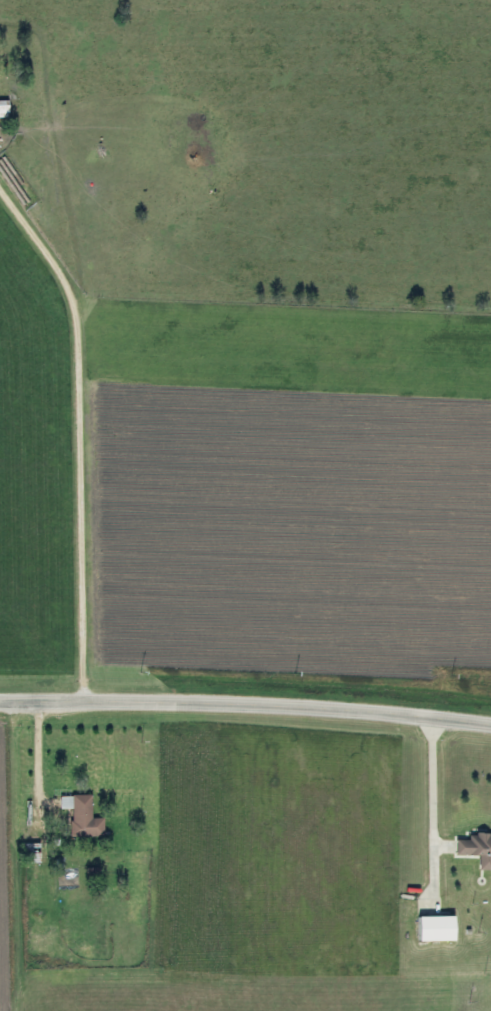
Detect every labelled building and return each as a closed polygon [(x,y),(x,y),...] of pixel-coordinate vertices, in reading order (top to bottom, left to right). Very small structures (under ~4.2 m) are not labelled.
[(10,117),(10,99),(0,99),(0,117),(10,117)] [(105,836),(105,817),(93,818),(93,795),(61,795),(61,808),(71,808),(71,836),(105,836)] [(447,916),(406,916),(406,941),(447,941),(447,916)]
